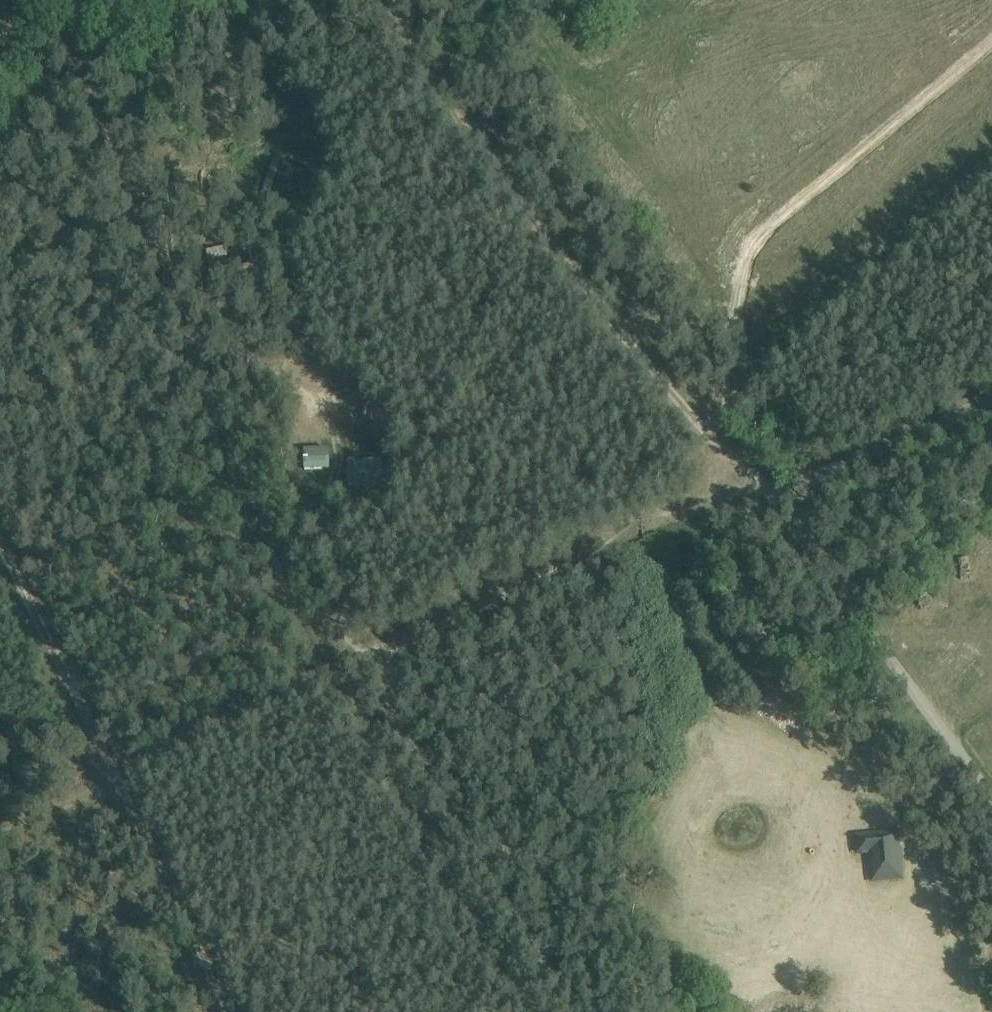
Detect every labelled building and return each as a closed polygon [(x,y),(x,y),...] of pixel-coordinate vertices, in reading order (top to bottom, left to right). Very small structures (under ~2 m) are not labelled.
[(304,447),(305,469),(330,469),(329,446),(304,447)] [(382,487),(382,460),(349,461),(349,487),(382,487)] [(903,877),(903,829),(856,829),(856,854),(870,853),(870,878),(903,877)] [(795,890),(803,885),(796,874),(788,880),(795,890)]
